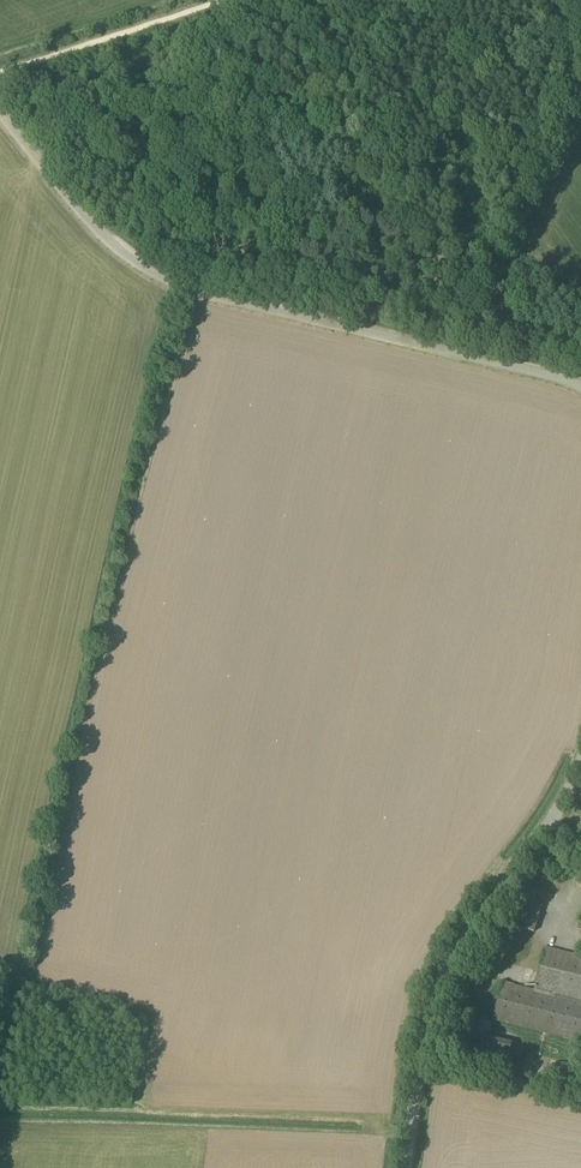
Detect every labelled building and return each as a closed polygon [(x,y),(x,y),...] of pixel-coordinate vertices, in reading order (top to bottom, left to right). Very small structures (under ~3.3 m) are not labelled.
[(545,948),(534,992),(502,984),(493,1020),(580,1042),(580,1004),(562,999),(563,997),(580,1001),(580,958),(545,948)]
